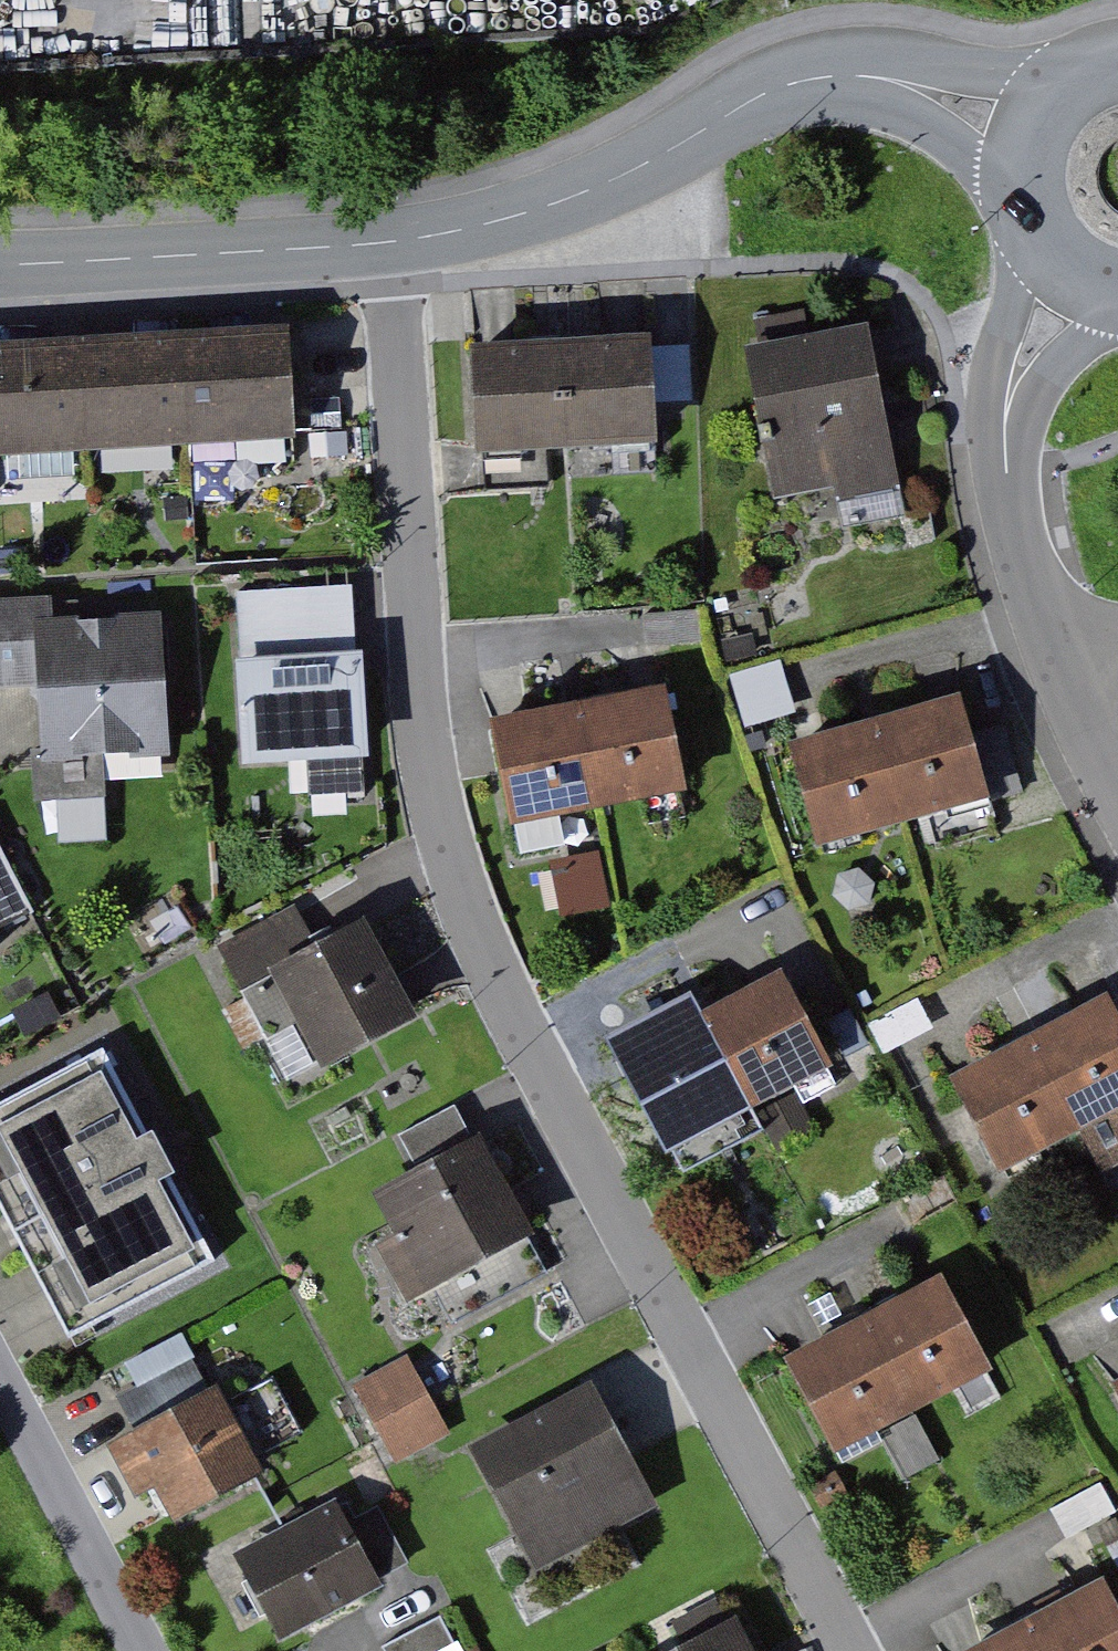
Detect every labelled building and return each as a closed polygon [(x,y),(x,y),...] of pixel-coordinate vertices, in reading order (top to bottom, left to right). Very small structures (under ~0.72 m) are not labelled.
[(315,452),(307,328),(201,335),(209,458),(315,452)] [(877,328),(753,351),(780,499),(839,488),(842,505),(907,493),(877,328)] [(209,458),(201,335),(94,342),(102,465),(209,458)] [(674,448),(666,337),(579,344),(588,455),(674,448)] [(94,342),(0,348),(0,472),(102,465),(94,342)] [(588,455),(579,344),(493,350),(501,461),(588,455)] [(0,600),(0,686),(52,682),(61,792),(191,781),(177,610),(67,619),(65,594),(0,600)] [(342,600),(258,605),(267,762),(382,755),(376,653),(345,654),(342,600)] [(790,657),(744,671),(760,724),(807,710),(790,657)] [(696,789),(674,682),(591,699),(614,806),(696,789)] [(614,806),(591,699),(509,717),(531,823),(614,806)] [(1005,802),(976,700),(895,723),(924,825),(1005,802)] [(924,825),(895,723),(813,747),(842,848),(924,825)] [(63,928),(6,820),(0,824),(0,961),(63,928)] [(599,843),(552,856),(567,909),(614,896),(599,843)] [(426,1020),(375,919),(284,965),(334,1066),(426,1020)] [(798,977),(720,1020),(763,1097),(840,1054),(798,977)] [(945,1027),(929,997),(880,1022),(895,1053),(945,1027)] [(1058,1044),(1102,1125),(1117,1116),(1117,1011),(1058,1044)] [(720,1020),(643,1062),(685,1139),(763,1097),(720,1020)] [(1058,1044),(986,1084),(1030,1165),(1102,1125),(1058,1044)] [(212,1249),(121,1082),(2,1147),(93,1314),(212,1249)] [(545,1234),(493,1133),(385,1187),(437,1289),(545,1234)] [(961,1206),(945,1174),(898,1199),(906,1215),(914,1230),(961,1206)] [(956,1282),(882,1319),(926,1407),(1000,1369),(956,1282)] [(882,1319),(807,1357),(852,1445),(926,1407),(882,1319)] [(412,1356),(354,1385),(395,1465),(453,1436),(412,1356)] [(609,1382),(484,1447),(548,1571),(673,1506),(609,1382)] [(229,1387),(123,1443),(147,1493),(163,1487),(184,1523),(274,1473),(229,1387)] [(1103,1484),(1055,1508),(1062,1523),(1071,1540),(1117,1516),(1117,1513),(1103,1484)] [(396,1586),(349,1499),(247,1553),(294,1640),(396,1586)] [(1055,1625),(1069,1650),(1117,1650),(1117,1592),(1055,1625)] [(395,1643),(399,1650),(451,1650),(468,1642),(451,1612),(395,1643)] [(687,1650),(770,1650),(752,1617),(687,1650)] [(1005,1650),(1069,1650),(1055,1625),(1005,1650)]
